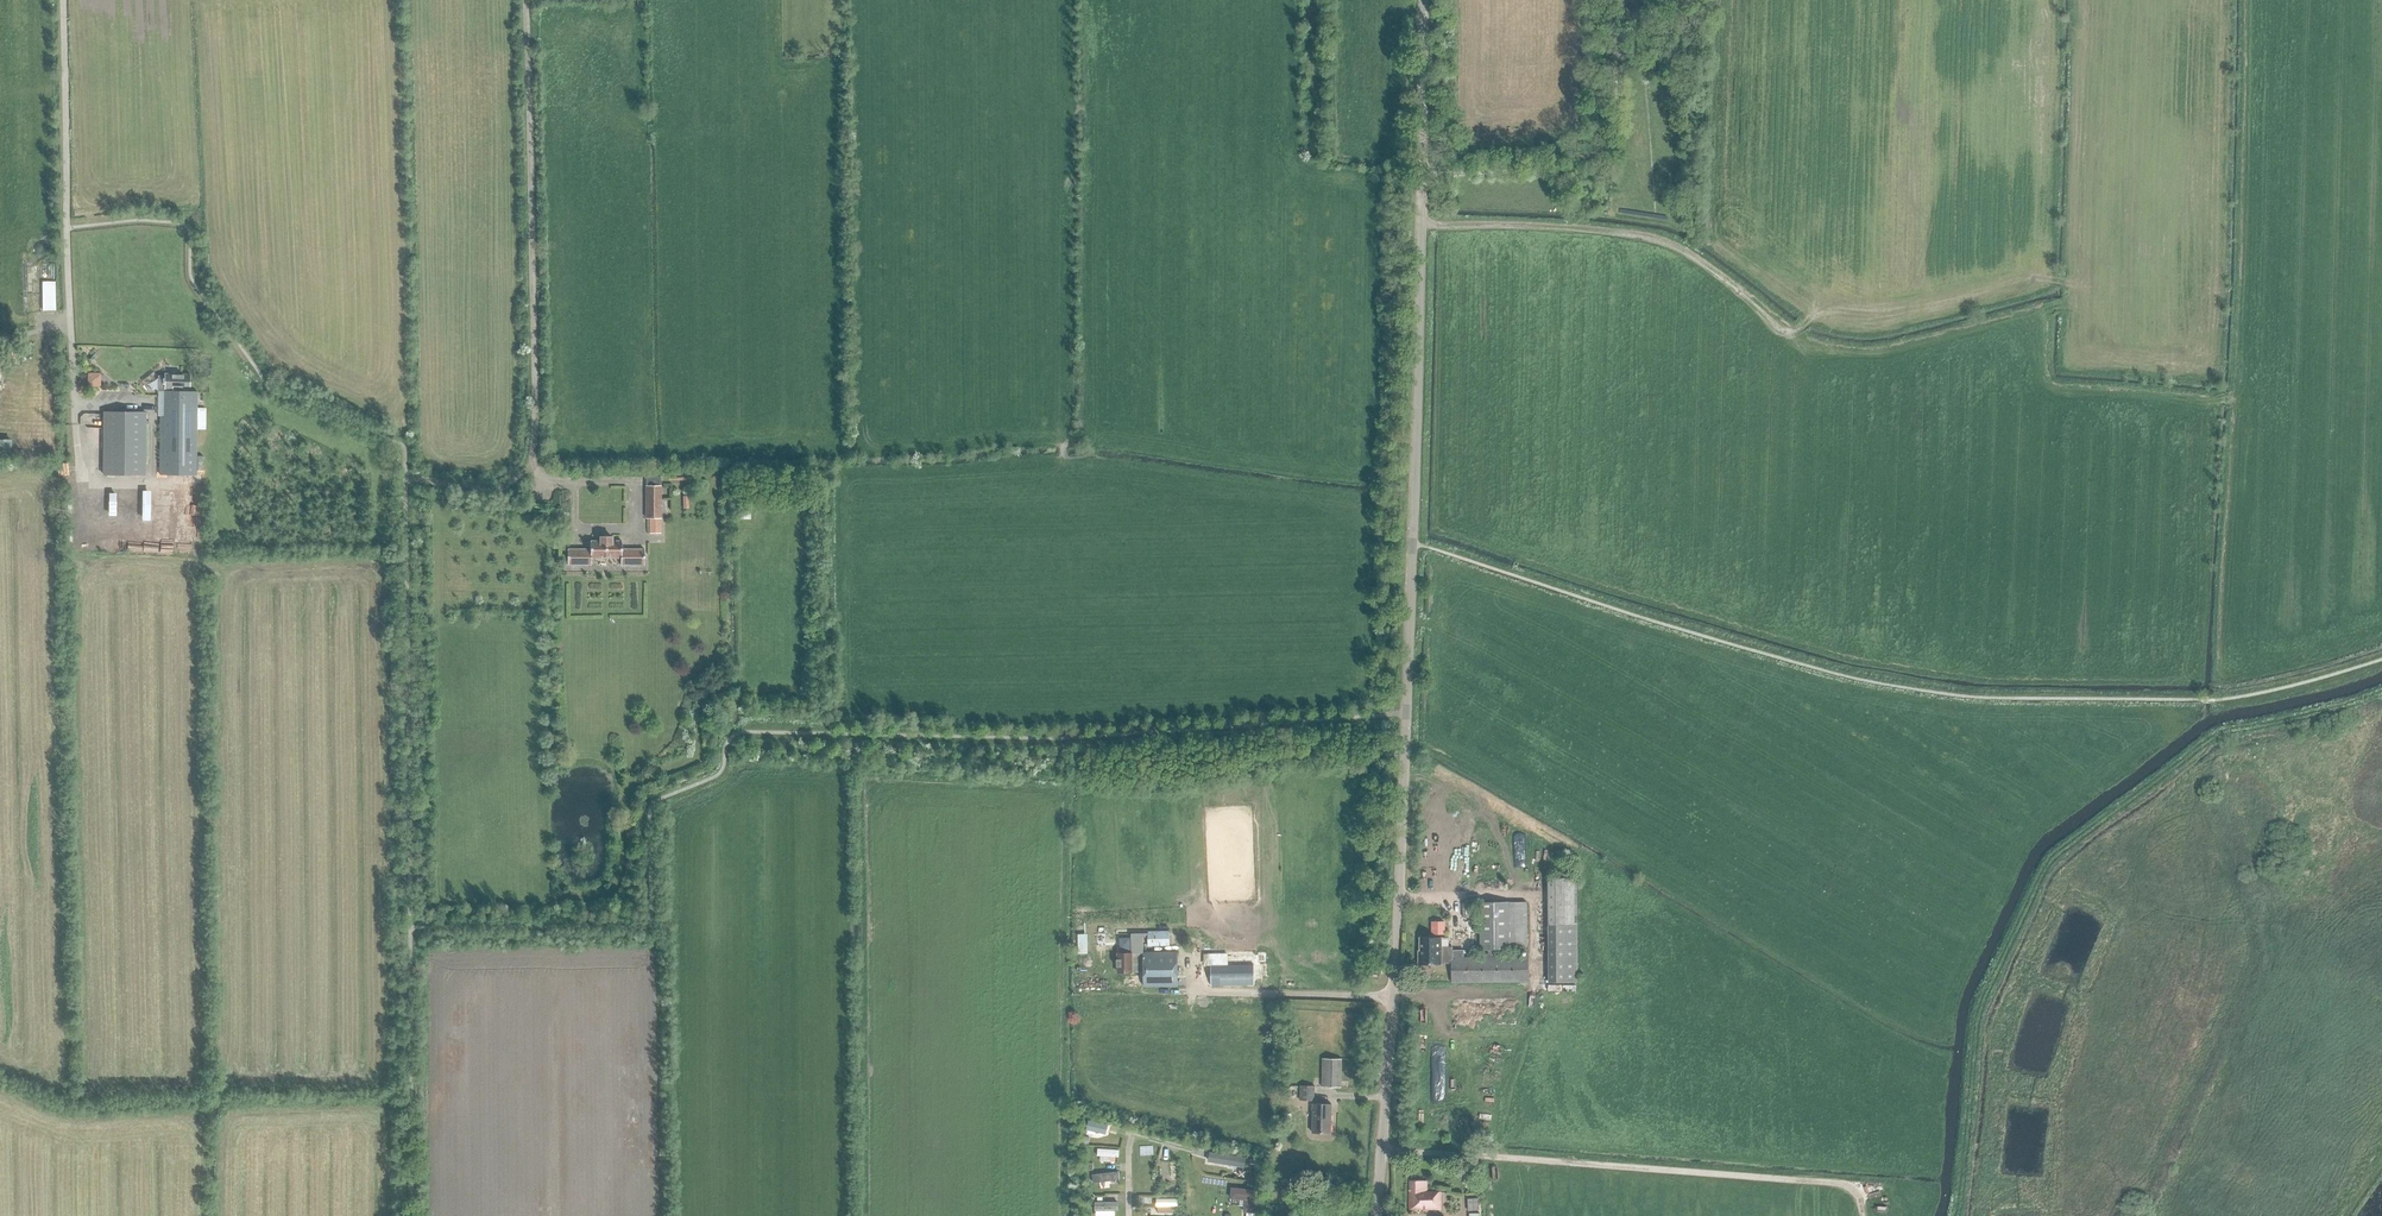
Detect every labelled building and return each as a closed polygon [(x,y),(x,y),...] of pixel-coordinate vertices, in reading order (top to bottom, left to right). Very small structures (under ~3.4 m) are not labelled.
[(54,282),(43,282),(43,311),(54,311),(54,282)] [(87,386),(100,387),(101,373),(88,373),(87,386)] [(189,376),(163,376),(158,376),(158,392),(163,392),(163,419),(160,419),(159,477),(196,477),(197,394),(181,394),(181,388),(189,388),(189,376)] [(146,413),(104,413),(103,474),(146,474),(146,413)] [(645,519),(661,519),(661,486),(645,486),(645,519)] [(753,518),(753,507),(739,507),(739,518),(753,518)] [(591,542),(591,550),(568,550),(567,550),(567,565),(591,565),(591,564),(591,558),(621,558),(621,564),(620,564),(620,565),(644,565),(644,550),(643,550),(621,550),(621,542),(622,542),(622,541),(621,541),(612,541),(612,538),(612,537),(601,537),(601,538),(601,541),(592,541),(591,541),(591,542)] [(1548,878),(1549,982),(1577,982),(1576,878),(1548,878)] [(1451,964),(1451,983),(1527,983),(1527,957),(1502,957),(1501,950),(1525,950),(1524,902),(1480,902),(1480,957),(1464,957),(1464,951),(1451,951),(1451,948),(1440,948),(1440,939),(1419,939),(1419,952),(1418,952),(1418,965),(1440,965),(1440,964),(1451,964)] [(1464,902),(1464,917),(1476,917),(1476,902),(1464,902)] [(1186,932),(1186,919),(1168,919),(1168,931),(1186,932)] [(1148,945),(1170,945),(1170,932),(1148,932),(1148,945)] [(1144,969),(1144,987),(1178,986),(1177,952),(1143,952),(1143,953),(1118,954),(1119,973),(1137,973),(1137,969),(1144,969)] [(1228,954),(1204,954),(1204,966),(1228,965),(1228,954)] [(1212,966),(1212,986),(1254,986),(1254,966),(1212,966)] [(1321,1087),(1341,1087),(1342,1059),(1322,1059),(1321,1087)] [(1300,1086),(1299,1100),(1314,1101),(1314,1087),(1300,1086)] [(1313,1133),(1331,1134),(1332,1106),(1313,1105),(1313,1133)] [(1243,1165),(1244,1154),(1206,1153),(1205,1164),(1243,1165)] [(1091,1181),(1120,1180),(1120,1171),(1091,1172),(1091,1181)] [(1408,1210),(1441,1210),(1441,1192),(1427,1192),(1427,1181),(1409,1181),(1408,1210)] [(1231,1198),(1245,1200),(1244,1211),(1253,1212),(1255,1191),(1231,1189),(1231,1198)] [(1471,1196),(1462,1196),(1462,1211),(1472,1211),(1471,1196)] [(1480,1211),(1480,1197),(1472,1197),(1472,1211),(1480,1211)] [(1119,1201),(1093,1202),(1093,1210),(1119,1209),(1119,1201)] [(1270,1205),(1270,1215),(1287,1215),(1287,1205),(1270,1205)]
